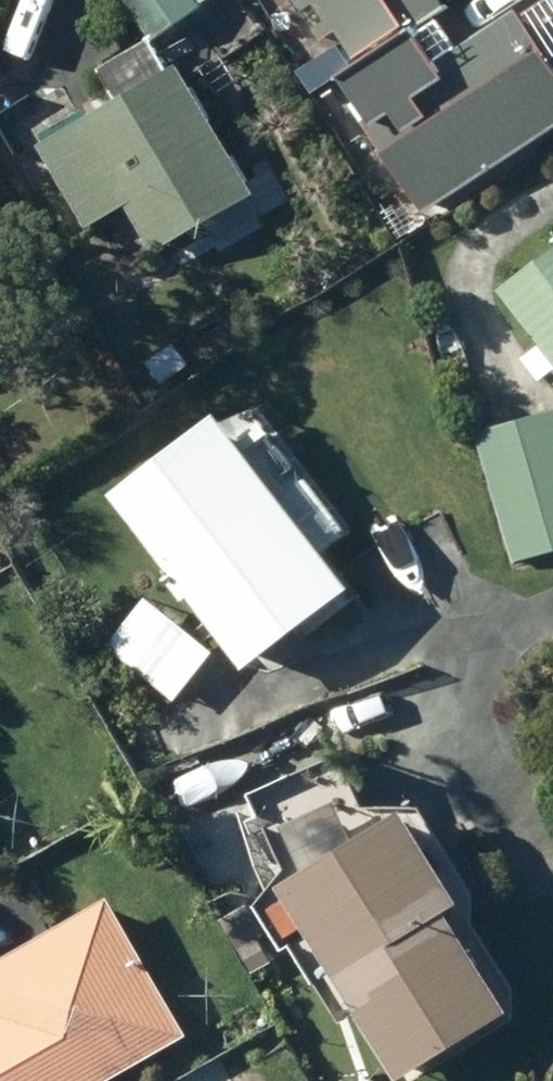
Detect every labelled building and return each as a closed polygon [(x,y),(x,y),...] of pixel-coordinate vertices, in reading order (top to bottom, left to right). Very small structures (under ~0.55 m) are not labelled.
[(162,42),(220,0),(131,0),(162,42)] [(378,126),(434,216),(552,142),(552,47),(535,18),(448,71),(426,35),(457,16),(447,0),(302,0),(328,43),(346,33),(363,60),(349,68),(383,123),(378,126)] [(113,76),(131,110),(53,151),(94,231),(138,208),(162,253),(260,201),(194,77),(182,83),(164,49),(113,76)] [(514,303),(548,346),(530,360),(551,386),(552,385),(552,273),(514,303)] [(181,349),(156,366),(170,387),(195,370),(181,349)] [(486,438),(520,565),(552,556),(552,420),(486,438)] [(170,443),(89,545),(261,681),(341,579),(170,443)] [(156,604),(116,653),(181,707),(221,658),(156,604)] [(270,804),(305,879),(273,915),(305,962),(311,958),(357,1026),(371,1016),(414,1080),(440,1080),(531,1021),(521,1006),(533,997),(492,936),(493,903),(436,817),(382,820),(356,763),(270,804)] [(0,1021),(0,1080),(127,1080),(198,1041),(120,903),(0,970),(0,1018),(1,1021),(0,1021)]
